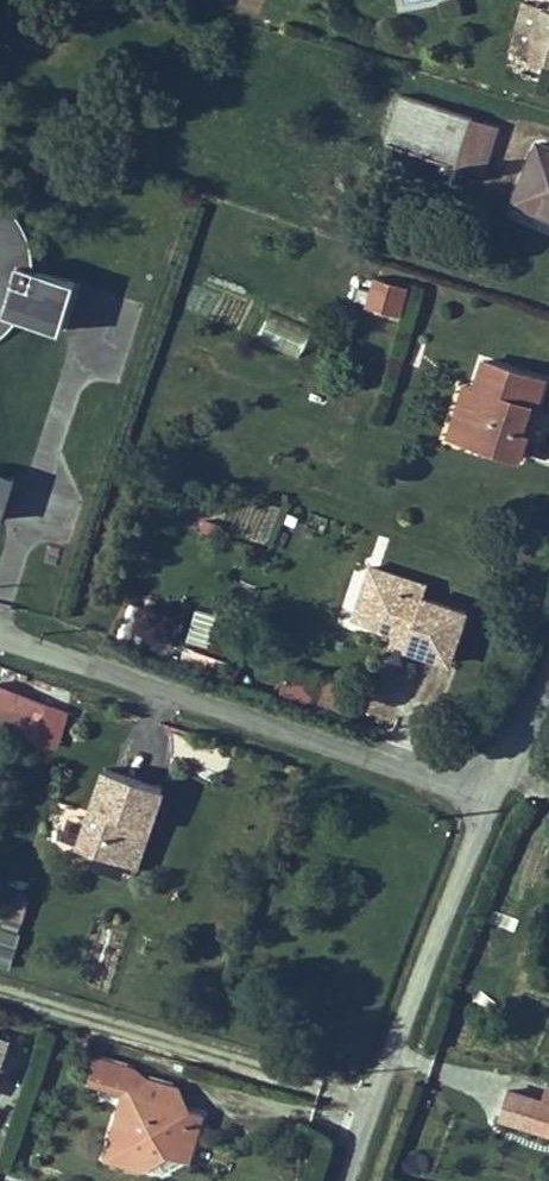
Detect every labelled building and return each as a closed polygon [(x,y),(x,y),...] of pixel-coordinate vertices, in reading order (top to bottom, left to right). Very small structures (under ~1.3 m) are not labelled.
[(523,34),(540,39),(533,59),(548,63),(548,0),(542,0),(540,9),(531,6),(523,34)] [(533,59),(540,39),(523,34),(517,54),(533,59)] [(454,166),(471,117),(400,94),(384,143),(454,166)] [(548,216),(548,147),(537,142),(513,200),(548,216)] [(67,289),(25,275),(25,266),(23,254),(22,248),(18,236),(12,225),(9,220),(5,215),(0,210),(0,333),(4,330),(8,325),(13,317),(53,331),(67,289)] [(377,275),(375,283),(407,294),(410,286),(377,275)] [(402,313),(407,294),(375,283),(368,302),(402,313)] [(483,358),(474,386),(457,438),(518,458),(544,378),(483,358)] [(445,434),(457,438),(474,386),(462,381),(445,434)] [(1,522),(14,479),(0,474),(0,522),(1,522)] [(339,617),(350,621),(366,569),(355,565),(339,617)] [(396,635),(408,639),(405,651),(447,664),(464,614),(420,600),(424,587),(366,569),(350,621),(396,635)] [(207,647),(213,610),(192,606),(186,643),(207,647)] [(392,647),(405,651),(408,639),(396,635),(392,647)] [(284,667),(281,694),(317,698),(320,671),(284,667)] [(0,686),(0,725),(41,742),(54,707),(0,686)] [(164,787),(107,768),(81,846),(131,863),(143,826),(150,828),(164,787)] [(138,865),(150,828),(143,826),(131,863),(138,865)] [(0,913),(0,914),(21,919),(26,895),(5,890),(0,913)] [(19,930),(1,924),(0,925),(0,963),(7,965),(19,930)] [(9,1040),(0,1037),(0,1069),(9,1040)] [(104,1160),(143,1171),(148,1151),(182,1160),(184,1161),(187,1145),(195,1141),(202,1115),(189,1111),(182,1115),(176,1103),(180,1088),(148,1079),(134,1070),(95,1059),(89,1083),(122,1092),(104,1160)] [(504,1076),(490,1117),(548,1137),(548,1092),(504,1076)] [(176,1103),(182,1115),(189,1111),(180,1088),(176,1103)] [(182,1160),(148,1151),(143,1171),(161,1176),(182,1160)]
